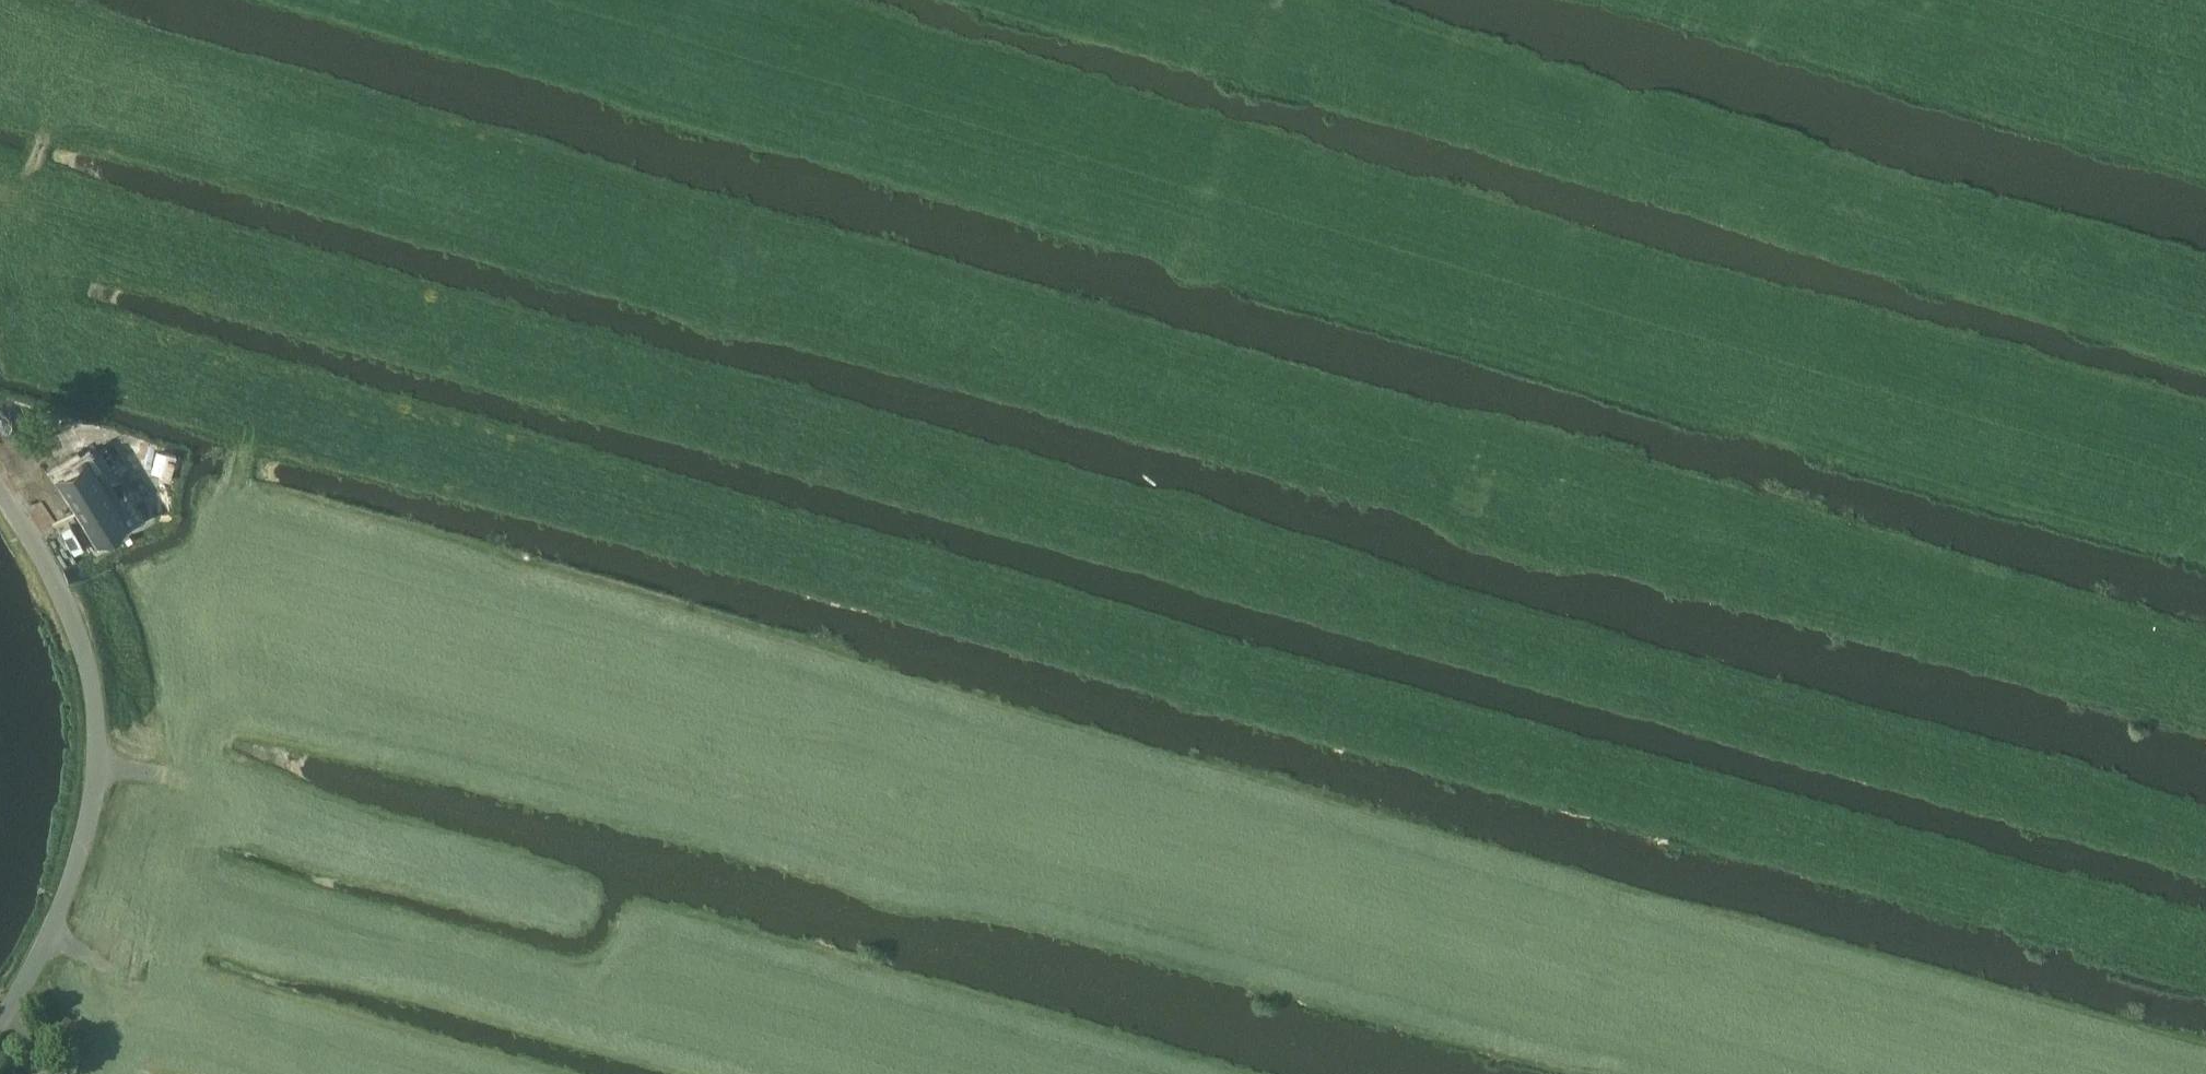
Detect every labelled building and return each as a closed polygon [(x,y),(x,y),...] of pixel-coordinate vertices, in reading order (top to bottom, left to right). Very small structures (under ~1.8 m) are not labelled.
[(117,525),(79,464),(52,481),(91,542),(117,525)] [(125,527),(152,511),(138,488),(111,504),(125,527)] [(58,1037),(70,1043),(77,1030),(66,1024),(58,1037)]
